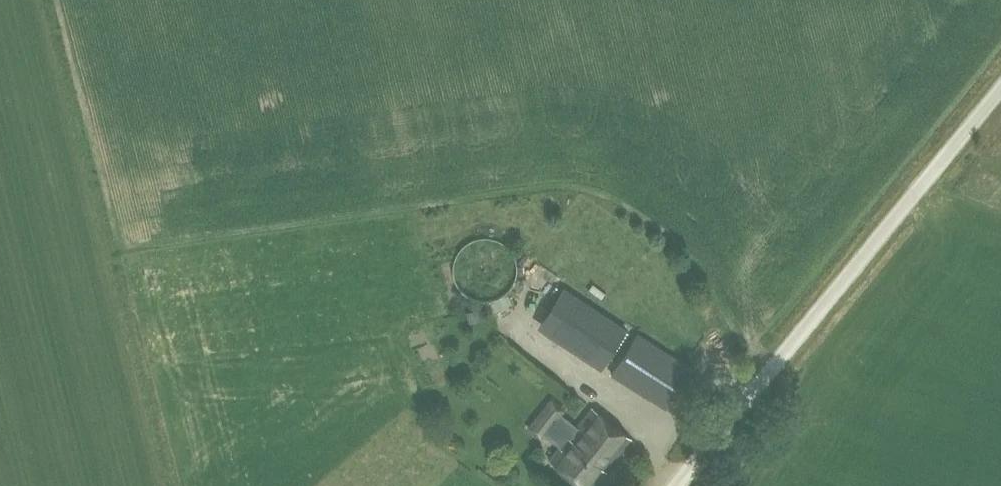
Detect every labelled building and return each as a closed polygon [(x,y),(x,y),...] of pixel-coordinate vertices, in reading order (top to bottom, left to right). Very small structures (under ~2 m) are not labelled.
[(461,247),(456,255),(453,264),(453,275),(456,284),(462,292),(470,298),(480,301),(487,301),(490,301),(499,298),(507,292),(513,284),(516,274),(516,264),(513,254),(511,251),(507,246),(499,240),(489,237),(479,237),(470,241),(461,247)] [(564,288),(542,321),(603,363),(625,330),(564,288)] [(690,368),(638,334),(612,374),(665,408),(690,368)] [(571,433),(549,459),(582,485),(592,485),(631,439),(593,407),(571,433)]
